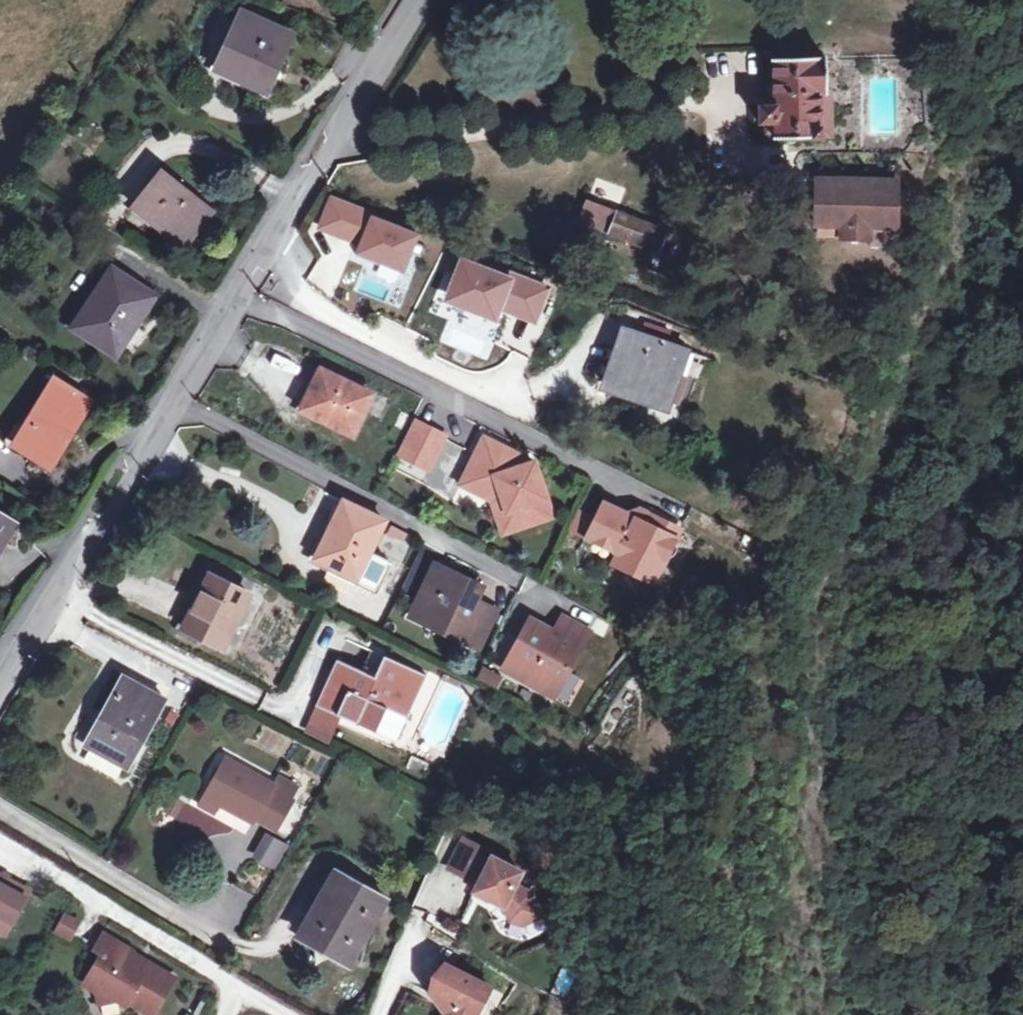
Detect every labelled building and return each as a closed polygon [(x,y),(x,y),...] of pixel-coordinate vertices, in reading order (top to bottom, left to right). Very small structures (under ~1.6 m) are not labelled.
[(212,66),(257,89),(283,36),(237,14),(212,66)] [(778,141),(824,139),(822,95),(828,95),(826,60),(774,62),(776,108),(762,109),(762,127),(767,127),(767,137),(777,137),(778,141)] [(822,95),(824,139),(835,139),(833,95),(828,95),(822,95)] [(897,222),(898,175),(816,174),(815,221),(842,221),(842,235),(870,235),(870,222),(897,222)] [(181,246),(204,209),(156,177),(132,214),(181,246)] [(382,259),(404,269),(419,233),(396,224),(394,228),(381,223),(383,219),(333,198),(322,227),(356,241),(357,238),(364,241),(358,256),(380,265),(382,259)] [(660,255),(668,233),(590,203),(582,225),(660,255)] [(480,313),(497,319),(502,305),(537,319),(549,289),(512,275),(511,279),(464,261),(450,295),(482,308),(480,313)] [(127,357),(153,298),(98,274),(83,306),(97,313),(86,338),(127,357)] [(679,359),(681,348),(625,330),(608,384),(626,391),(627,386),(682,403),(694,365),(679,359)] [(305,410),(355,433),(373,395),(324,370),(305,410)] [(57,381),(31,421),(35,424),(22,444),(55,465),(94,404),(57,381)] [(396,428),(407,433),(415,416),(405,411),(396,428)] [(446,437),(418,423),(402,457),(430,470),(446,437)] [(485,439),(467,476),(503,493),(516,529),(555,516),(535,463),(523,457),(521,462),(513,458),(515,453),(485,439)] [(503,493),(467,476),(463,485),(494,500),(506,533),(516,529),(503,493)] [(393,566),(371,554),(387,522),(345,502),(326,542),(329,543),(320,561),(343,572),(343,570),(359,578),(356,585),(379,596),(393,566)] [(658,567),(664,570),(683,533),(654,518),(650,527),(638,522),(607,506),(598,522),(590,539),(622,556),(617,567),(644,580),(649,570),(658,567)] [(643,513),(638,522),(650,527),(654,518),(643,513)] [(20,528),(0,515),(0,556),(9,542),(11,543),(20,528)] [(590,539),(598,522),(583,515),(575,532),(590,539)] [(644,580),(656,586),(664,570),(658,567),(649,570),(644,580)] [(450,625),(446,633),(480,649),(498,611),(482,604),(480,597),(485,588),(453,572),(451,575),(436,568),(417,609),(450,625)] [(185,630),(225,649),(251,595),(212,576),(185,630)] [(413,617),(446,633),(450,625),(417,609),(413,617)] [(561,663),(571,668),(591,632),(565,618),(556,634),(532,621),(516,651),(520,653),(510,673),(546,691),(561,663)] [(505,670),(510,673),(520,653),(516,651),(505,670)] [(318,705),(343,716),(359,724),(370,701),(409,718),(429,677),(387,657),(381,673),(378,678),(364,672),(338,661),(318,705)] [(556,697),(571,668),(561,663),(546,691),(556,697)] [(366,667),(364,672),(378,678),(381,673),(366,667)] [(94,741),(133,762),(167,699),(128,678),(94,741)] [(333,737),(343,716),(318,705),(309,726),(333,737)] [(431,765),(413,757),(408,769),(425,777),(431,765)] [(207,797),(220,804),(254,824),(256,819),(278,831),(294,801),(291,800),(298,787),(280,778),(276,785),(228,759),(207,797)] [(216,813),(220,804),(207,797),(202,806),(216,813)] [(261,833),(251,860),(275,868),(285,841),(261,833)] [(464,841),(449,870),(478,885),(474,893),(503,908),(511,922),(523,926),(541,917),(530,895),(514,888),(521,875),(493,860),(494,857),(464,841)] [(301,937),(351,965),(387,900),(339,873),(331,888),(329,886),(301,937)] [(4,876),(0,874),(0,930),(7,934),(31,891),(10,880),(4,876)] [(74,918),(64,912),(55,926),(66,932),(74,918)] [(99,931),(89,944),(97,949),(86,967),(94,1000),(112,996),(121,1001),(123,998),(149,1013),(171,976),(143,959),(140,963),(129,957),(130,956),(128,949),(99,931)] [(491,989),(444,965),(430,994),(452,1005),(447,1014),(477,1014),(491,989)]
